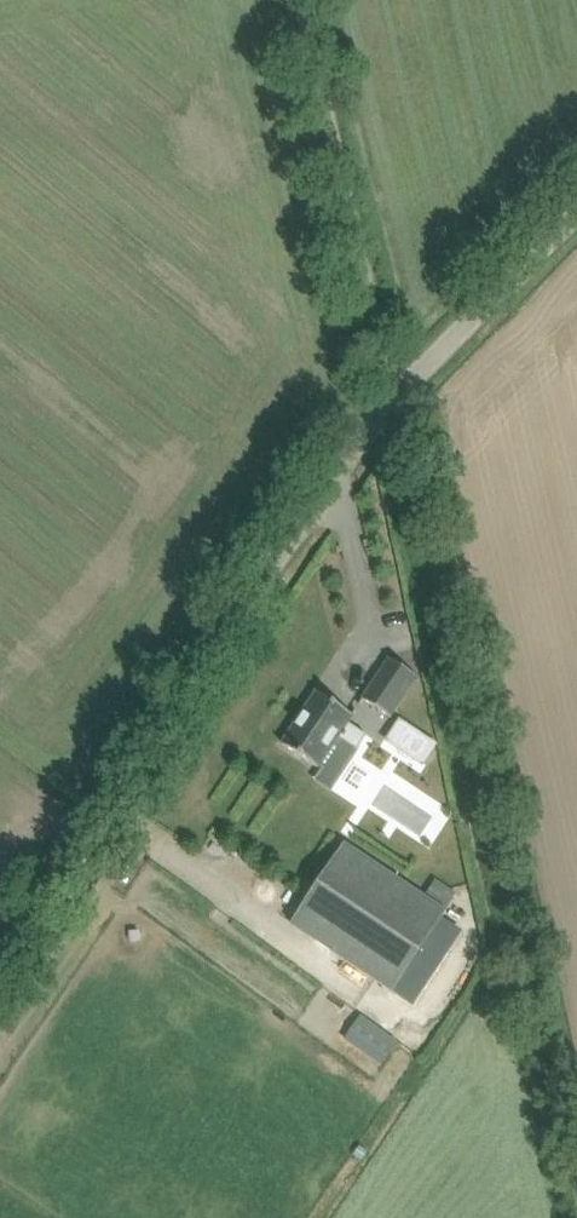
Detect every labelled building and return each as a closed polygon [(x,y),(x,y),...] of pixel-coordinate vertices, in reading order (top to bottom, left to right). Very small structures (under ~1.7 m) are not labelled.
[(418,677),(389,658),(363,699),(391,717),(418,677)] [(353,716),(317,691),(282,744),(319,768),(339,737),(357,749),(367,734),(349,722),(353,716)] [(400,719),(388,736),(425,762),(437,744),(400,719)] [(346,844),(293,925),(393,992),(447,911),(346,844)] [(361,1013),(343,1039),(382,1066),(399,1040),(361,1013)]
